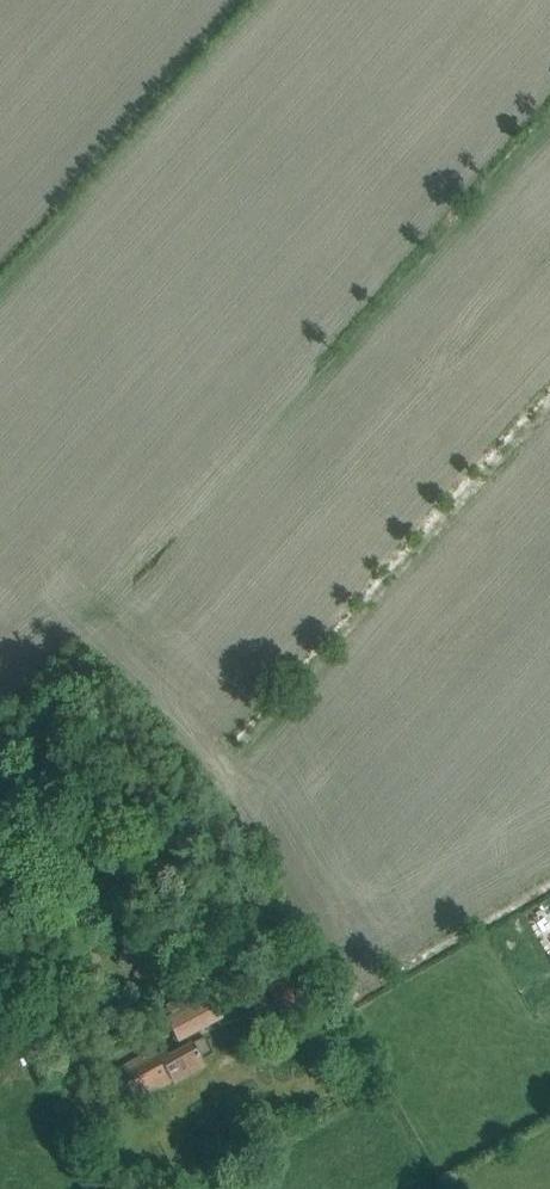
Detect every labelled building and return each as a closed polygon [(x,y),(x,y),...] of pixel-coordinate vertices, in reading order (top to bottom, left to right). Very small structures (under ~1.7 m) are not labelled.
[(301,974),(279,986),(296,1016),(318,1003),(301,974)] [(178,1041),(208,1025),(197,1004),(167,1019),(178,1041)] [(118,1069),(121,1075),(130,1092),(139,1087),(144,1096),(170,1081),(172,1084),(203,1067),(190,1044),(160,1061),(154,1049),(118,1069)]
